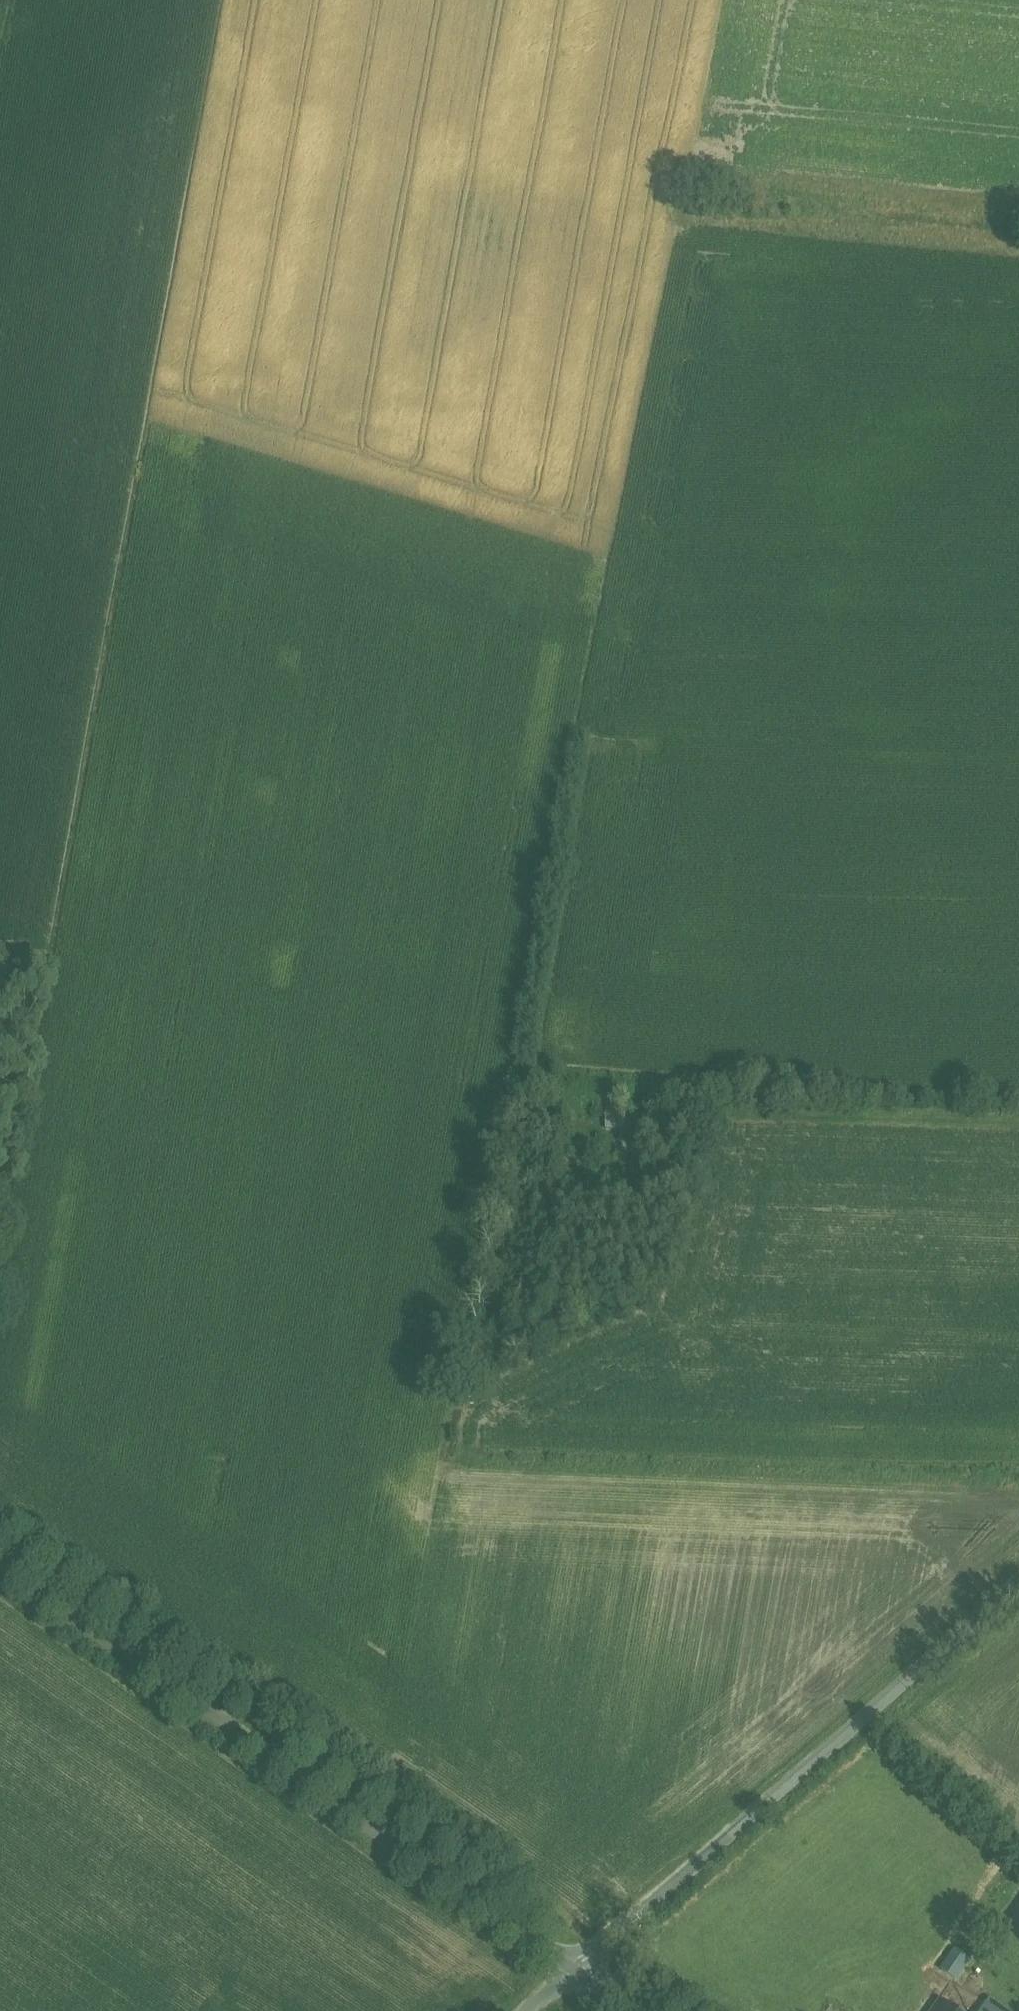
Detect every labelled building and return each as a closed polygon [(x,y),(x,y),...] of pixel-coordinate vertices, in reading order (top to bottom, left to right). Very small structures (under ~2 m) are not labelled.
[(610,1106),(610,1130),(631,1130),(631,1106),(610,1106)] [(990,2000),(982,2010),(1005,2010),(990,2000)] [(935,2010),(956,2010),(942,2001),(935,2010)]
